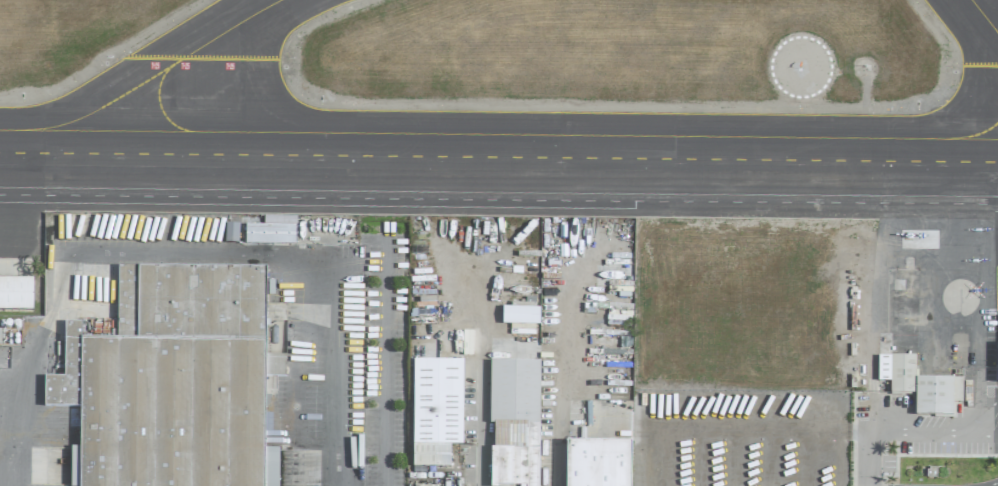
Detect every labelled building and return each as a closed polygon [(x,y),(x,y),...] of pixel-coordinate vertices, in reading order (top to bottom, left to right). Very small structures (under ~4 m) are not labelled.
[(295,245),(295,216),(263,216),(263,225),(244,224),(244,244),(295,245)] [(223,243),(237,243),(238,224),(224,224),(223,243)] [(117,266),(116,338),(80,337),(80,322),(64,321),(63,377),(43,377),(43,407),(74,407),(73,485),(278,485),(278,449),(264,449),(265,376),(285,377),(285,355),(265,355),(266,267),(117,266)] [(41,310),(0,310),(0,277),(42,277),(41,310)] [(538,325),(539,308),(501,307),(501,325),(538,325)] [(962,378),(915,377),(915,356),(877,355),(877,381),(889,381),(889,395),(914,395),(914,416),(952,417),(953,402),(961,402),(962,378)] [(461,444),(463,360),(412,359),(411,467),(449,467),(449,444),(461,444)] [(489,361),(488,423),(491,423),(491,485),(538,485),(539,361),(489,361)] [(631,441),(566,441),(565,485),(630,485),(631,441)]
